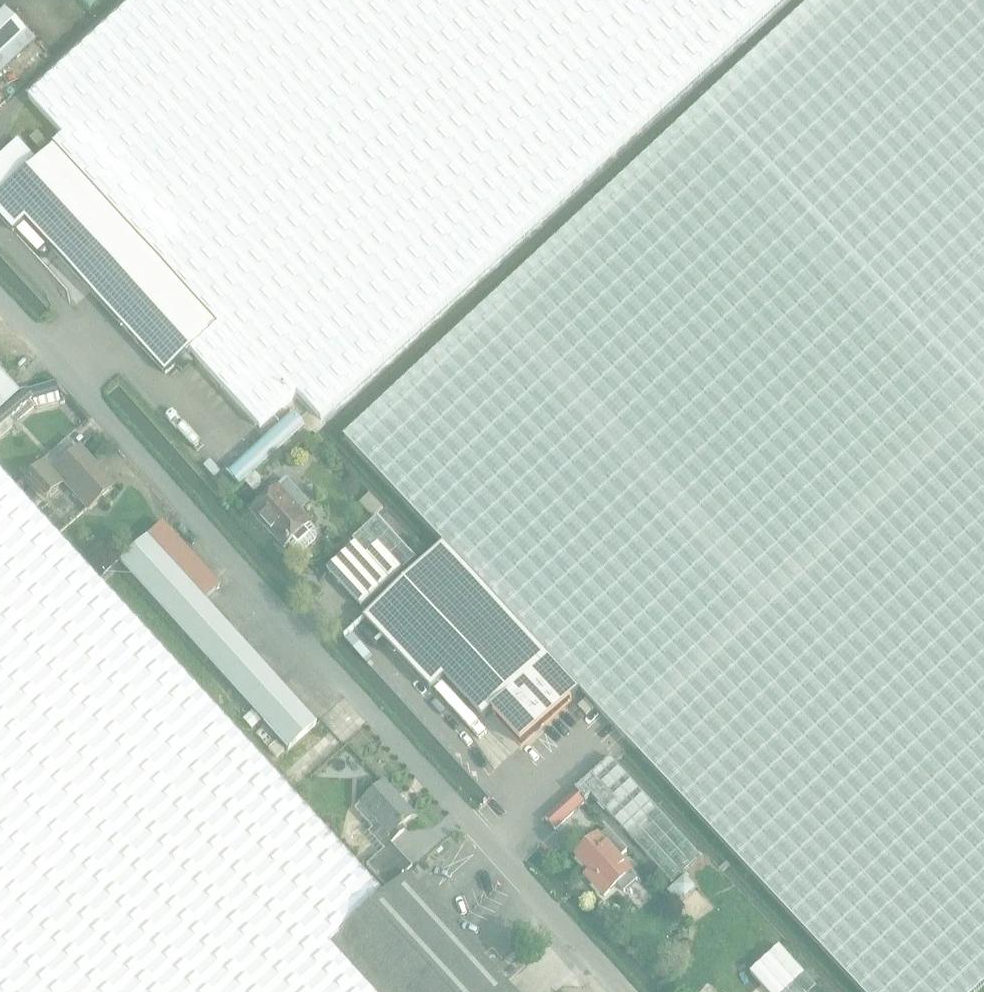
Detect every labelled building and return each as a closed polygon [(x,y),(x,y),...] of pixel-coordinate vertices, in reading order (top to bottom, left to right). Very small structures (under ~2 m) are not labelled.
[(28,100),(48,122),(63,138),(297,393),(320,417),(785,0),(138,0),(28,100)] [(341,444),(427,537),(439,550),(574,695),(581,702),(585,698),(595,707),(590,712),(851,991),(983,991),(983,410),(882,303),(983,209),(983,0),(812,0),(341,444)] [(28,30),(6,7),(0,12),(0,74),(37,39),(28,30)] [(37,150),(46,142),(37,132),(28,140),(37,150)] [(0,159),(0,196),(0,197),(0,219),(13,233),(25,221),(165,374),(189,351),(260,428),(297,393),(63,138),(38,161),(19,141),(0,159)] [(882,303),(983,410),(983,209),(882,303)] [(17,394),(0,375),(0,411),(17,394)] [(0,414),(0,437),(35,407),(59,402),(53,384),(24,391),(0,414)] [(38,456),(23,471),(20,474),(35,490),(44,500),(62,483),(87,511),(111,488),(90,465),(93,462),(81,449),(54,474),(38,456)] [(256,473),(245,483),(254,492),(261,486),(261,478),(256,473)] [(91,577),(0,476),(0,660),(91,577)] [(278,487),(254,509),(272,529),(271,531),(285,547),(289,543),(294,548),(299,550),(304,548),(316,537),(317,535),(316,529),(311,523),(301,512),(310,504),(287,479),(278,487)] [(328,570),(333,575),(363,609),(417,560),(378,518),(354,540),(357,543),(328,570)] [(163,522),(118,563),(288,749),(316,723),(205,600),(220,586),(163,522)] [(439,550),(364,619),(431,691),(445,679),(484,721),(492,714),(522,747),(574,695),(439,550)] [(0,660),(0,991),(368,991),(330,949),(384,901),(91,577),(0,660)] [(595,707),(585,698),(581,702),(576,706),(586,716),(590,712),(595,707)] [(583,785),(672,884),(700,858),(611,759),(583,785)] [(401,825),(410,816),(395,799),(396,797),(383,782),(354,808),(371,827),(366,831),(382,849),(404,829),(401,825)] [(576,791),(546,818),(555,829),(585,802),(576,792),(576,791)] [(599,834),(576,855),(595,877),(591,881),(604,895),(608,891),(617,883),(625,892),(638,880),(630,872),(631,871),(620,858),(627,851),(608,830),(601,837),(599,834)] [(411,867),(390,843),(366,865),(388,888),(411,867)] [(330,949),(368,991),(511,991),(409,879),(390,896),(384,901),(330,949)] [(787,954),(779,947),(750,973),(768,991),(812,991),(817,988),(787,954)]
